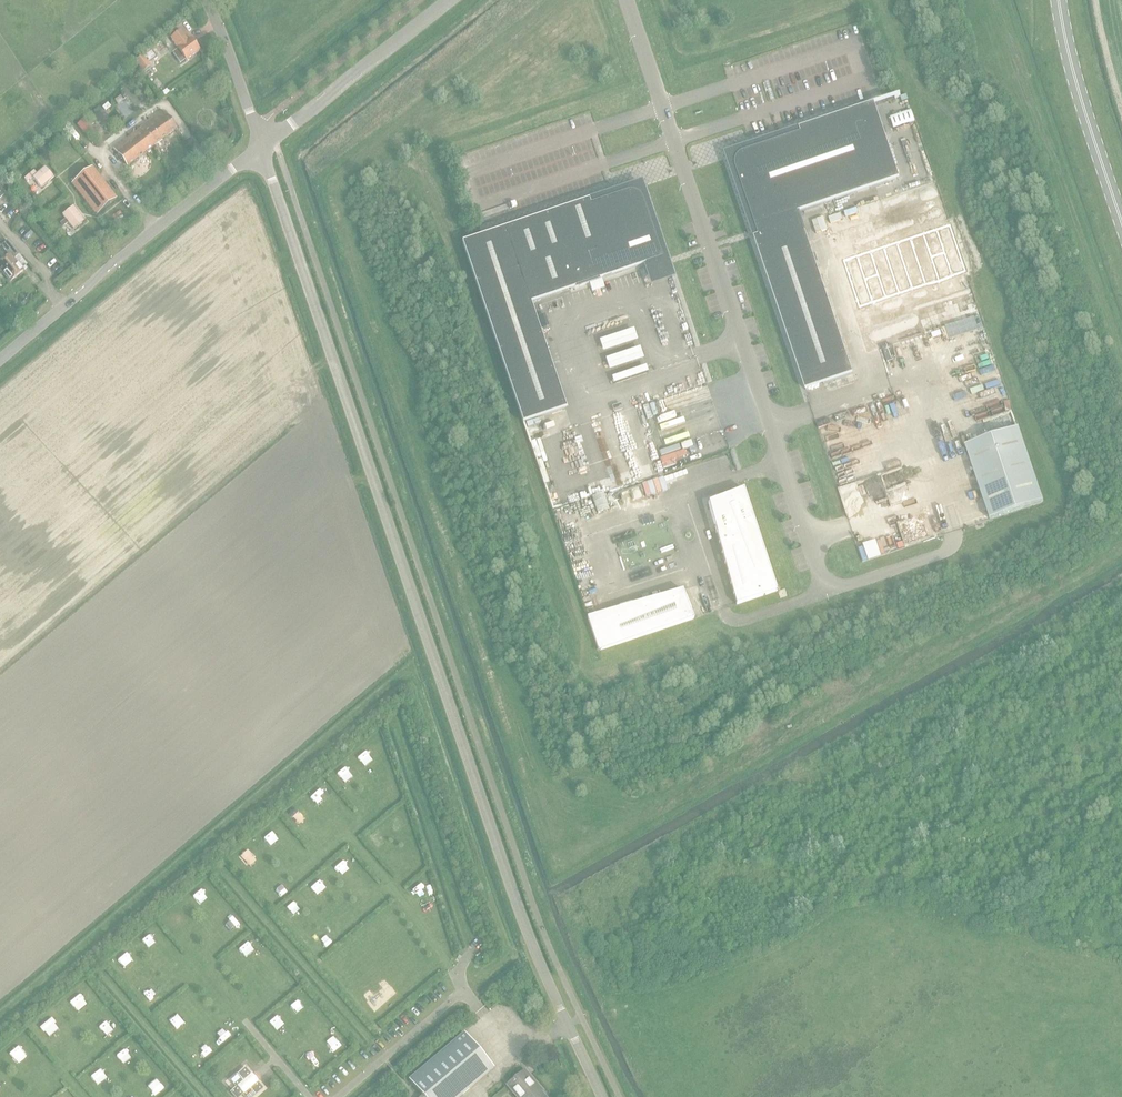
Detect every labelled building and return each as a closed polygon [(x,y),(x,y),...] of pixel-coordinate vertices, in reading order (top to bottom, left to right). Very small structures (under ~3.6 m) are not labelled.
[(173,43),(180,52),(186,60),(201,48),(187,32),(173,43)] [(135,61),(143,72),(151,66),(143,55),(135,61)] [(805,390),(852,374),(798,213),(899,179),(874,106),(901,97),(900,95),(799,129),(800,133),(742,153),(739,155),(737,157),(735,160),(735,164),(735,167),(758,236),(754,238),(765,271),(805,390)] [(113,149),(126,167),(176,129),(162,111),(139,128),(140,129),(113,149)] [(32,177),(41,188),(54,177),(45,167),(32,177)] [(72,184),(97,214),(117,198),(93,167),(72,184)] [(530,303),(661,258),(641,199),(639,196),(637,194),(634,192),(630,191),(627,192),(590,204),(588,200),(555,211),(556,211),(462,243),(522,422),(565,408),(530,303)] [(62,215),(74,229),(84,221),(73,206),(62,215)] [(949,224),(842,259),(859,307),(965,270),(949,224)] [(10,281),(23,271),(13,259),(18,254),(7,241),(1,245),(9,255),(0,262),(0,269),(10,281)] [(965,446),(989,519),(1043,501),(1018,428),(965,446)] [(707,501),(736,604),(777,591),(743,489),(707,501)] [(587,616),(598,650),(693,619),(682,584),(587,616)] [(492,1068),(462,1033),(407,1079),(421,1095),(418,1096),(458,1096),(492,1068)] [(245,1070),(232,1079),(238,1087),(236,1089),(242,1095),(244,1095),(245,1096),(252,1096),(263,1088),(245,1070)] [(517,1096),(544,1096),(535,1086),(536,1085),(523,1071),(507,1086),(517,1096)]
